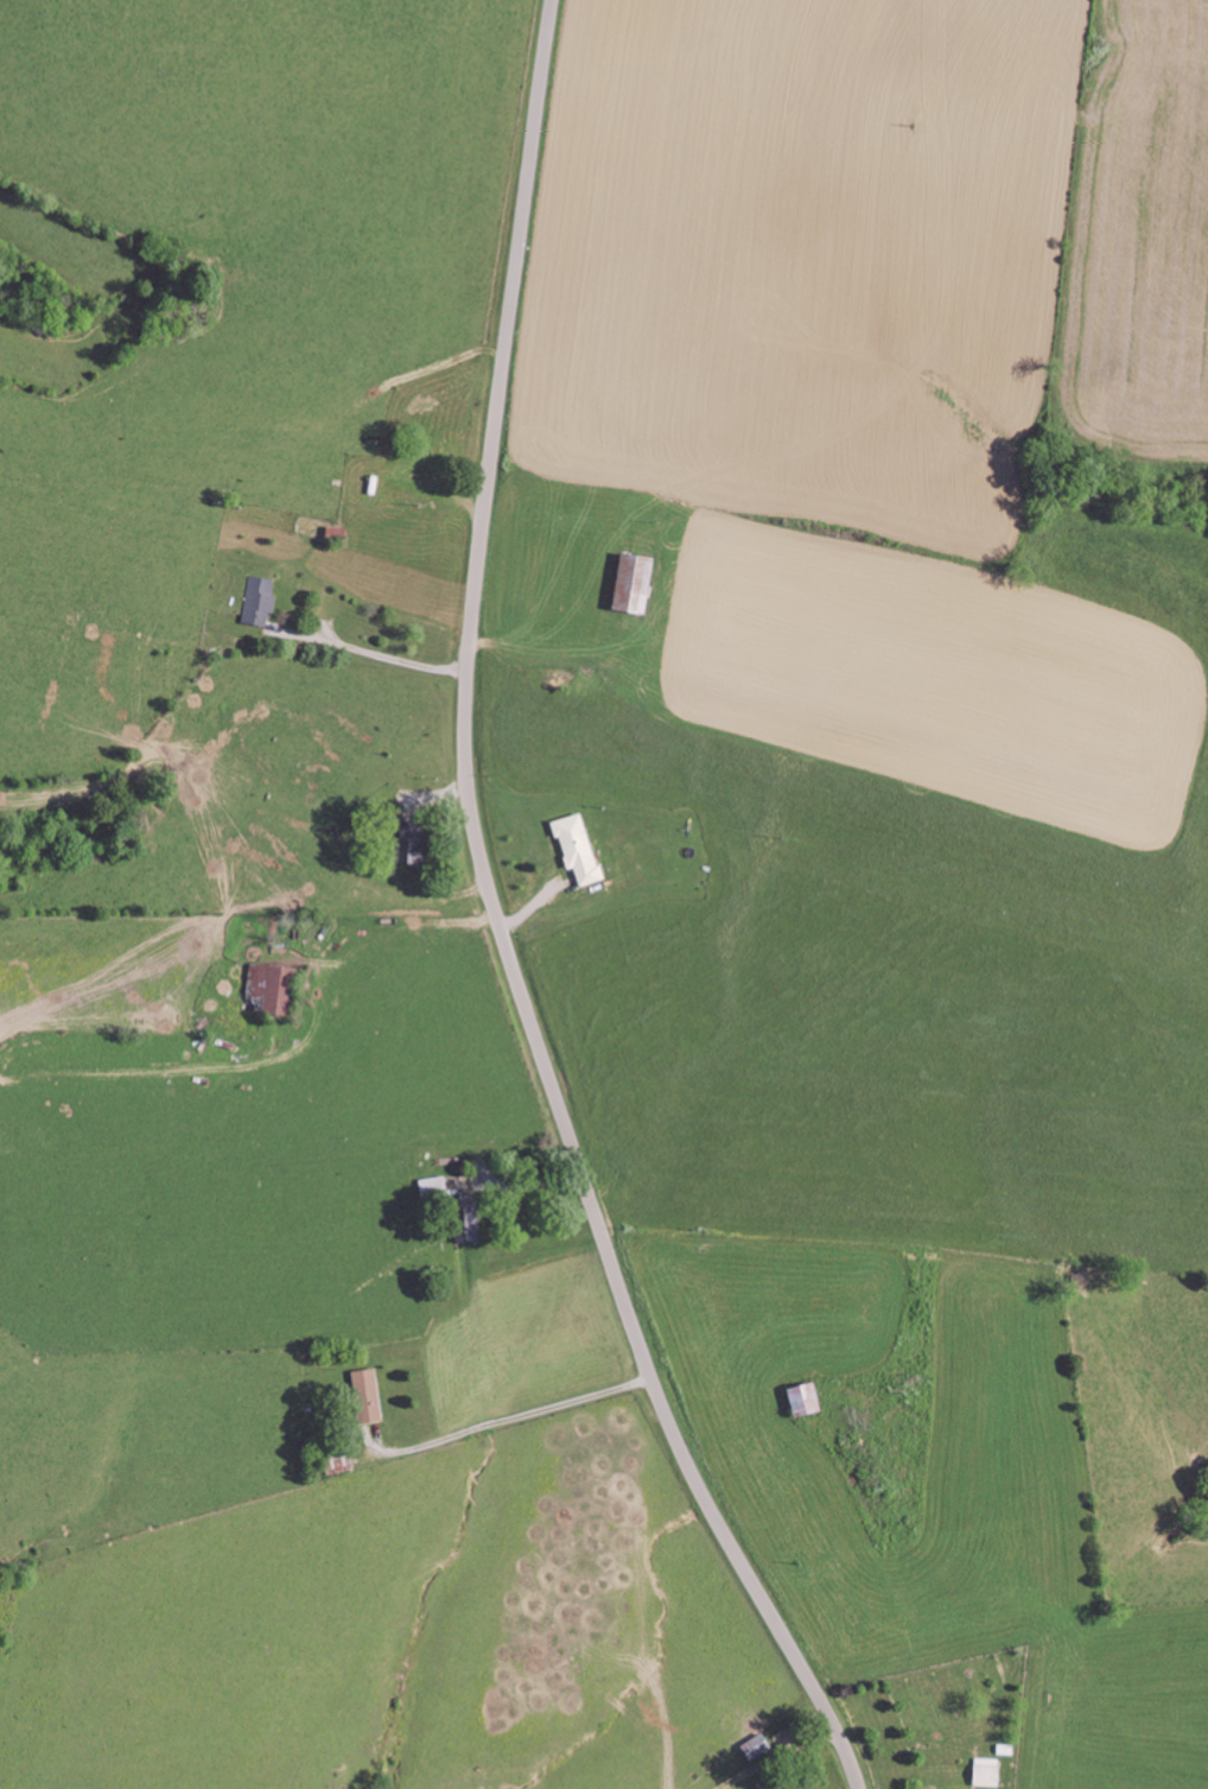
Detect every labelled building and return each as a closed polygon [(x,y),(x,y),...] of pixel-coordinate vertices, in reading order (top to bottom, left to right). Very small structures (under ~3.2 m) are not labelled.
[(660,557),(625,553),(618,609),(653,613),(660,557)] [(270,626),(275,595),(273,595),(275,579),(249,576),(243,622),(270,626)] [(585,812),(556,821),(571,870),(578,868),(584,887),(606,880),(585,812)] [(422,1200),(451,1193),(446,1173),(417,1181),(422,1200)] [(793,1387),(799,1416),(825,1411),(819,1382),(793,1387)] [(1001,1786),(1002,1759),(978,1758),(977,1785),(1001,1786)]
